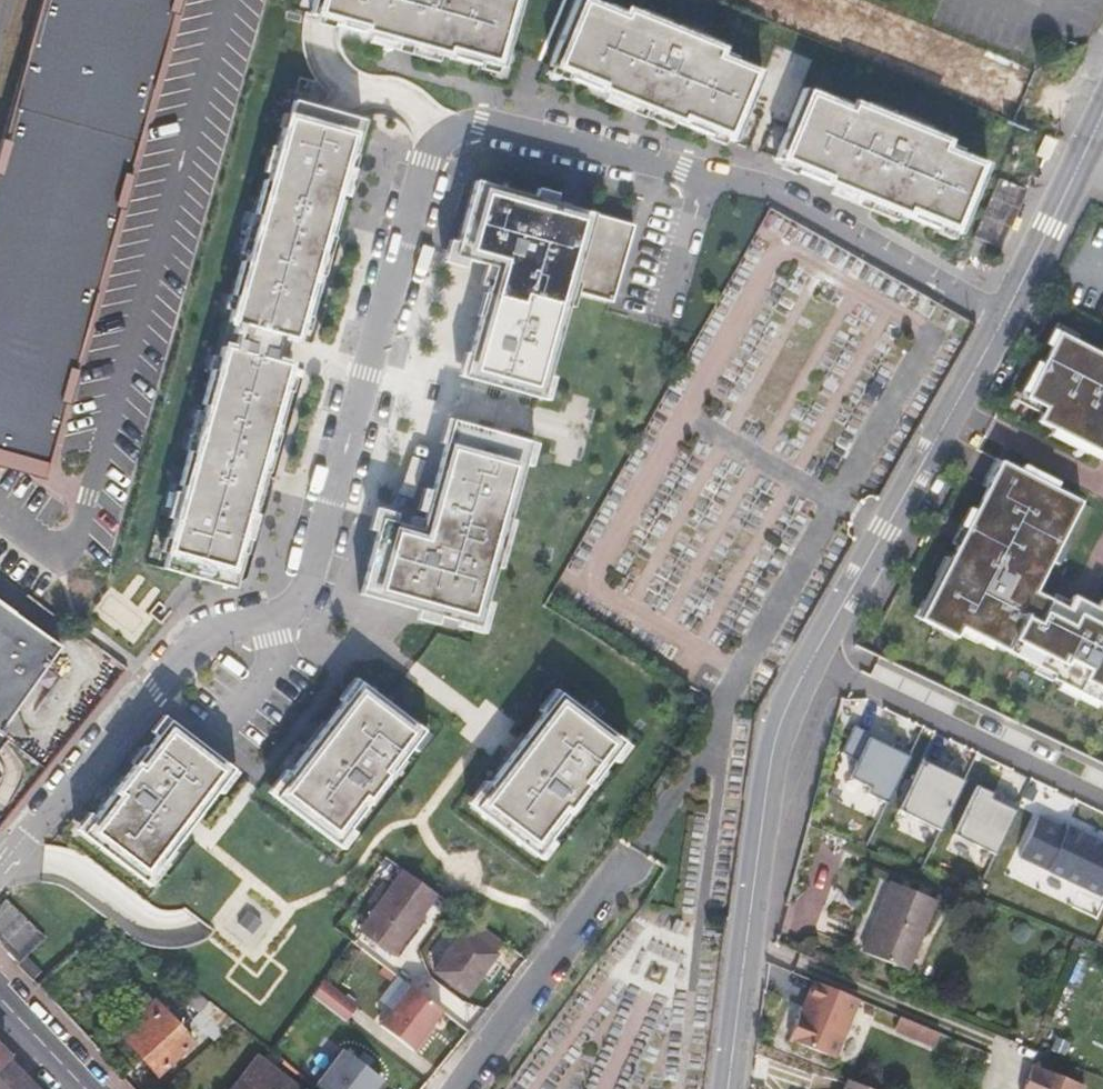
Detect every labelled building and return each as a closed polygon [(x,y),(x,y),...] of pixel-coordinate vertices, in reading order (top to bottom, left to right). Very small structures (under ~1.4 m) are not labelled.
[(11,107),(140,140),(179,0),(41,0),(11,107)] [(312,14),(325,17),(340,21),(384,33),(400,37),(417,41),(449,50),(477,57),(502,64),(507,45),(518,0),(315,0),(312,14)] [(587,0),(574,0),(554,54),(550,64),(618,92),(626,96),(649,105),(732,139),(746,106),(760,73),(587,0)] [(986,164),(803,89),(789,123),(777,155),(866,194),(879,199),(959,234),(986,164)] [(319,108),(293,101),(285,129),(282,129),(267,181),(264,180),(254,214),(257,215),(244,262),(241,261),(232,295),(235,296),(228,321),(225,320),(201,404),(204,405),(191,452),(188,451),(178,485),(182,486),(167,539),(170,539),(162,569),(197,578),(233,588),(243,554),(239,553),(252,506),(256,507),(261,488),(265,472),(262,471),(275,425),(278,426),(288,391),(285,390),(292,366),(285,364),(289,349),(292,339),(299,340),(306,316),(309,317),(319,282),(315,281),(328,235),(332,236),(341,201),(338,200),(351,154),(354,155),(364,120),(341,114),(319,108)] [(140,140),(11,107),(0,147),(0,463),(6,464),(46,476),(140,140)] [(526,296),(567,305),(569,296),(571,291),(592,213),(523,194),(474,181),(463,221),(453,255),(492,267),(485,293),(523,302),(526,296)] [(603,216),(592,213),(571,291),(612,303),(634,226),(603,216)] [(540,397),(567,305),(526,296),(523,302),(485,293),(482,307),(468,363),(464,378),(502,387),(540,397)] [(1057,336),(1027,397),(1046,409),(1040,423),(1102,456),(1102,359),(1060,337),(1057,336)] [(371,556),(361,593),(444,616),(475,624),(481,626),(490,594),(497,568),(512,512),(525,466),(531,443),(490,430),(453,419),(449,434),(435,483),(425,520),(422,529),(381,518),(371,556)] [(1006,654),(1038,587),(1083,497),(1005,455),(999,459),(992,473),(988,485),(963,532),(959,542),(954,553),(921,617),(960,637),(962,634),(1006,654)] [(1038,587),(1006,654),(1055,680),(1102,703),(1102,601),(1102,602),(1088,594),(1077,589),(1070,601),(1038,587)] [(61,645),(0,602),(0,730),(61,645)] [(381,698),(360,681),(314,743),(275,797),(337,841),(355,819),(412,747),(424,732),(384,701),(381,698)] [(513,754),(472,808),(537,854),(624,738),(561,689),(530,730),(523,740),(518,747),(513,754)] [(889,799),(913,747),(895,739),(893,744),(871,733),(873,730),(855,721),(853,727),(844,747),(860,757),(852,773),(872,784),(870,791),(889,799)] [(191,813),(226,766),(169,722),(81,836),(142,879),(178,830),(184,821),(191,813)] [(926,753),(902,806),(942,826),(966,776),(941,765),(942,761),(926,753)] [(979,783),(957,831),(996,849),(1017,807),(1020,801),(1006,793),(1004,799),(993,796),(995,792),(979,783)] [(1021,852),(1102,891),(1102,838),(1069,822),(1067,826),(1040,813),(1021,852)] [(392,955),(437,894),(403,869),(358,931),(392,955)] [(905,970),(935,900),(890,881),(861,951),(905,970)] [(45,937),(3,897),(0,903),(0,942),(20,964),(28,955),(45,937)] [(260,920),(247,910),(240,920),(252,930),(260,920)] [(467,995),(497,953),(463,930),(433,971),(467,995)] [(313,995),(347,1022),(358,1007),(324,981),(313,995)] [(858,999),(814,981),(790,1040),(834,1058),(858,999)] [(442,1009),(411,985),(380,1025),(415,1051),(427,1036),(424,1034),(432,1023),(442,1009)] [(124,1040),(160,1006),(146,991),(135,1002),(142,1009),(117,1032),(124,1040)] [(157,1075),(193,1041),(160,1006),(124,1040),(157,1075)] [(916,1036),(921,1024),(900,1015),(895,1028),(916,1036)] [(435,1026),(432,1023),(424,1034),(427,1036),(435,1026)] [(916,1036),(936,1045),(941,1032),(921,1024),(916,1036)] [(306,1065),(310,1068),(305,1074),(314,1080),(338,1050),(326,1040),(306,1065)] [(345,1048),(317,1084),(324,1088),(375,1088),(383,1078),(345,1048)] [(7,1057),(0,1064),(0,1088),(38,1088),(7,1057)] [(258,1061),(236,1088),(295,1088),(258,1061)] [(1034,1063),(1024,1088),(1084,1088),(1086,1084),(1034,1063)] [(848,1078),(843,1088),(873,1088),(848,1078)]
